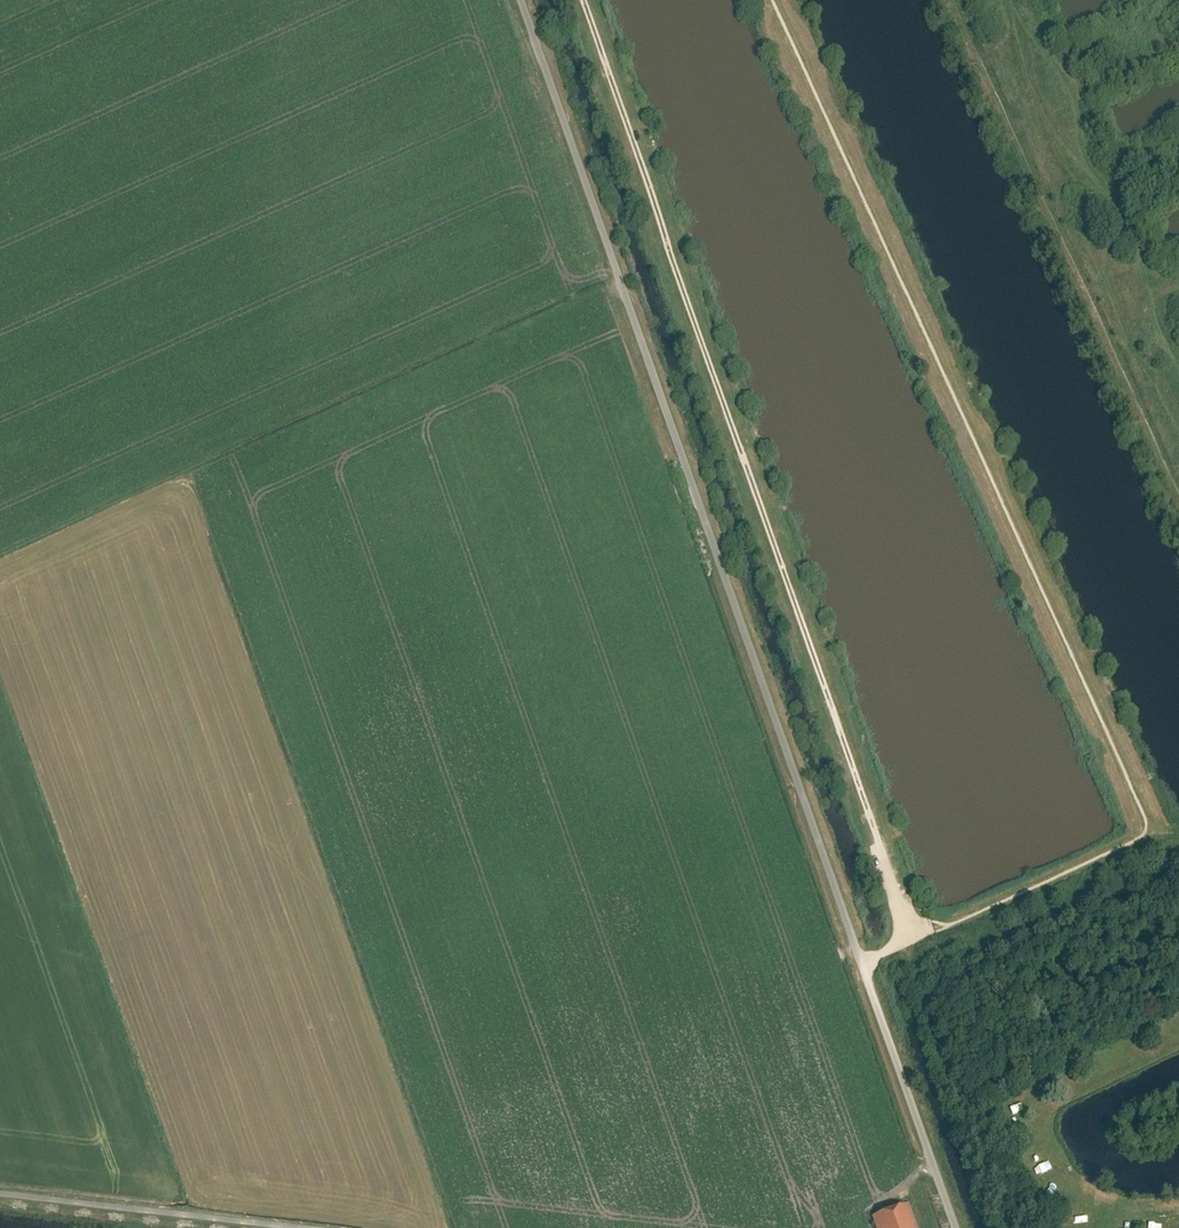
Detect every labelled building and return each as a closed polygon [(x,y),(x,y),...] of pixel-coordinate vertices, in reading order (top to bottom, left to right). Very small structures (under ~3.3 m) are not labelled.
[(908,1204),(872,1217),(876,1227),(917,1227),(908,1204)]
